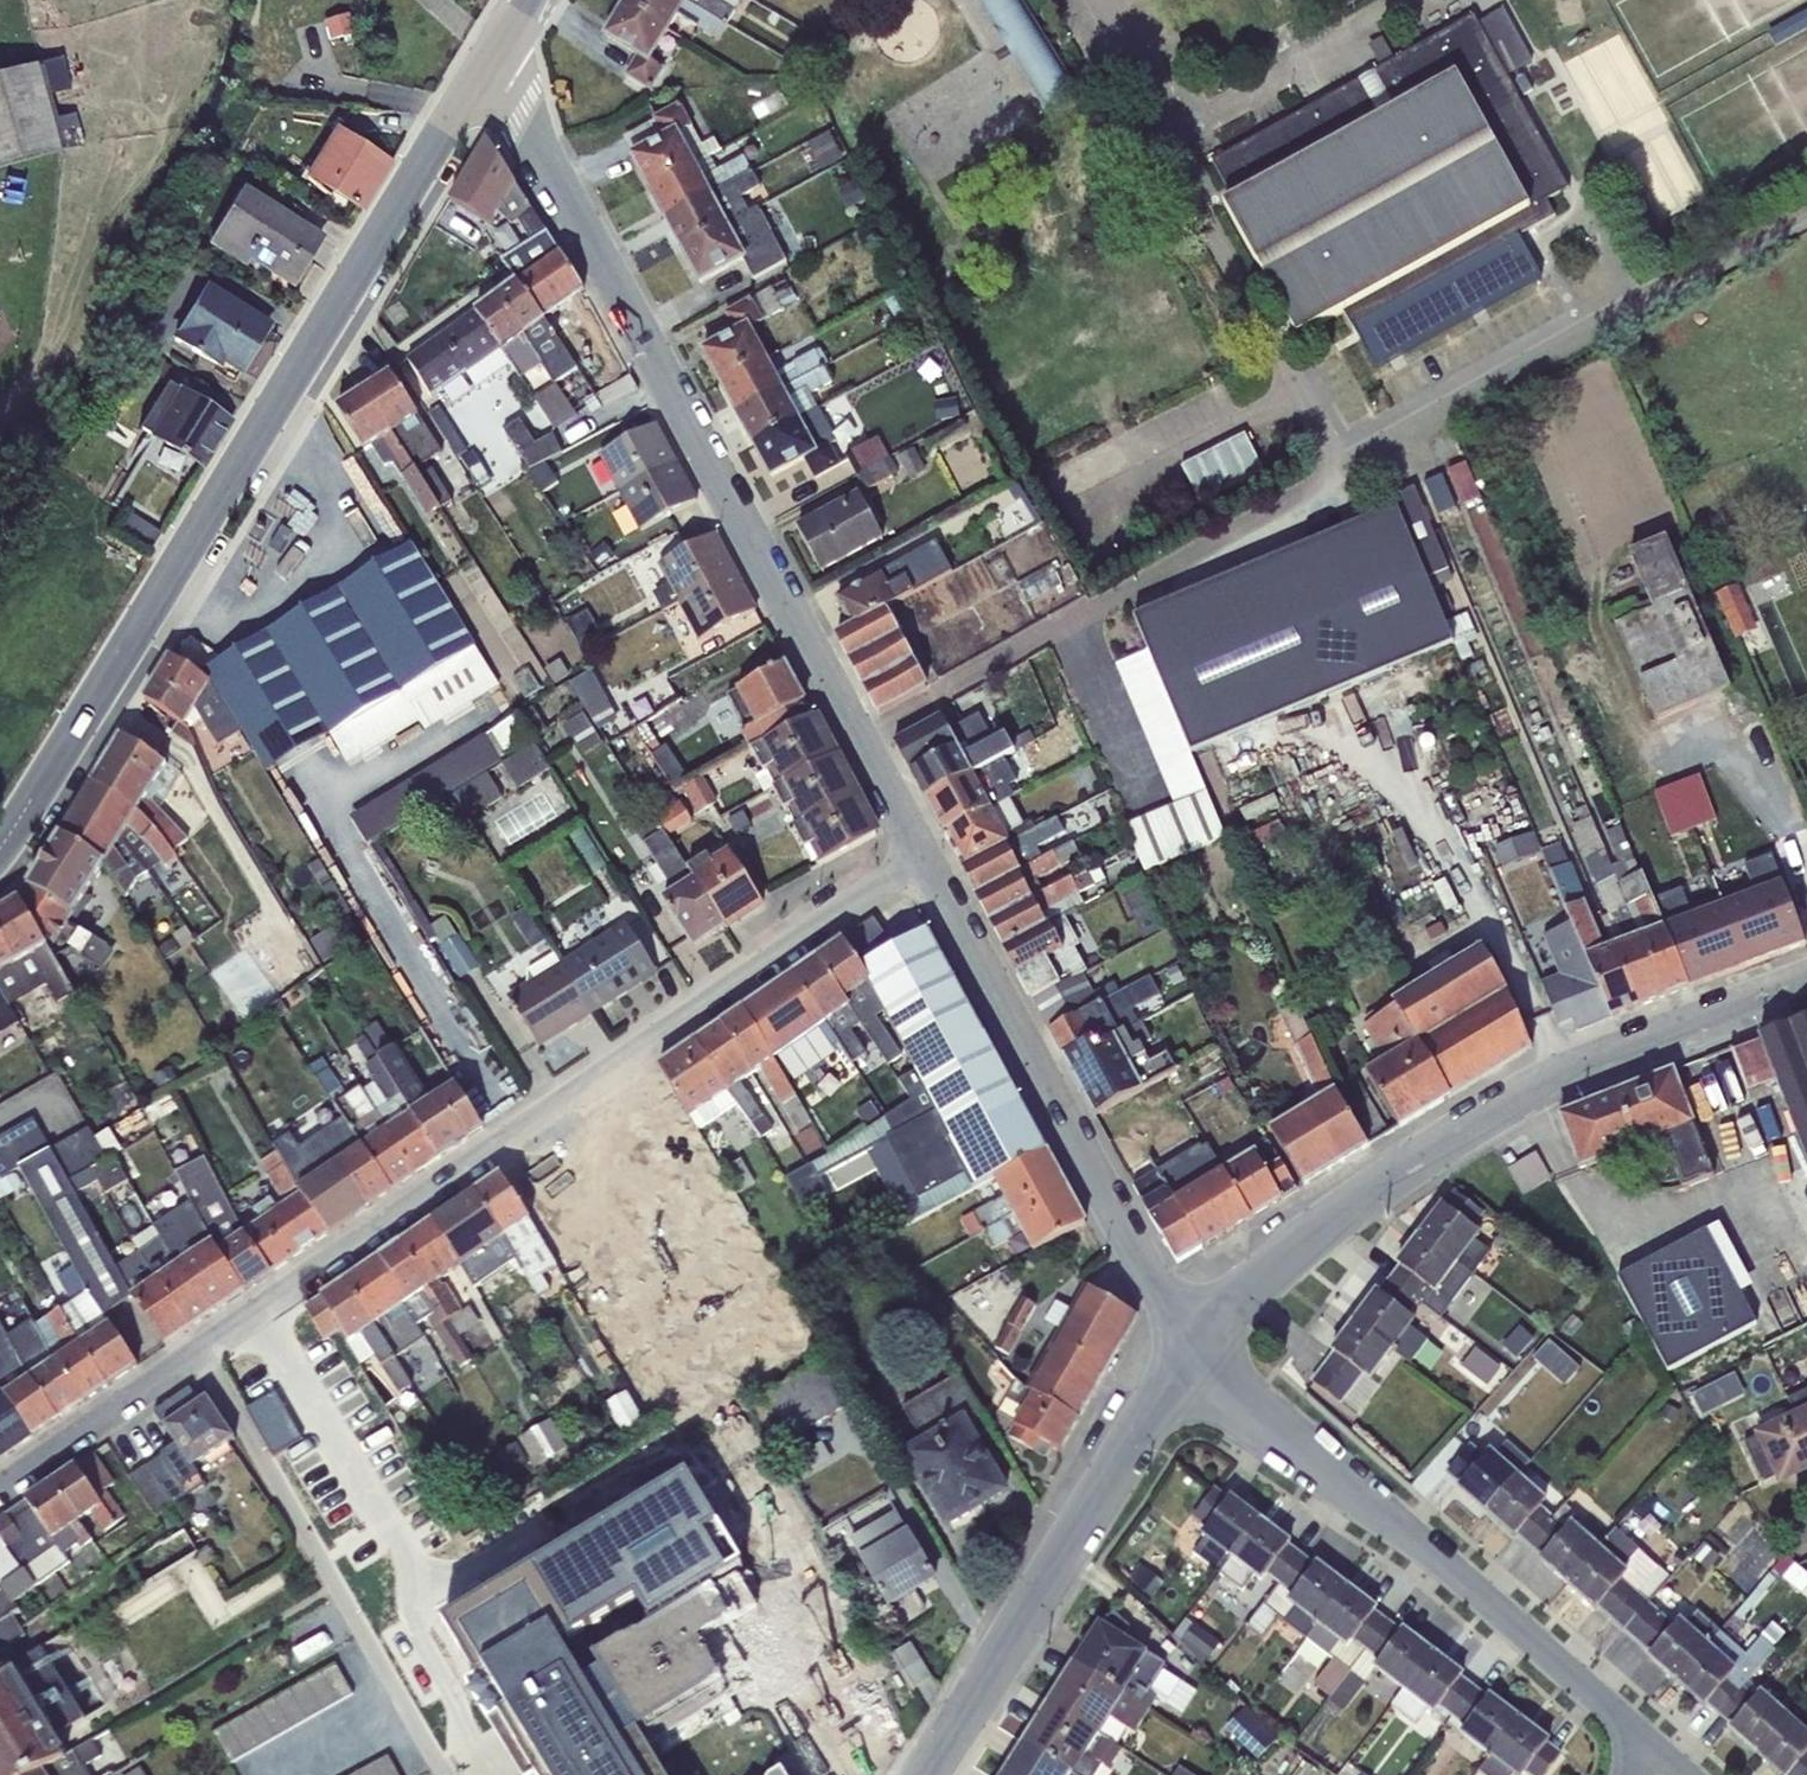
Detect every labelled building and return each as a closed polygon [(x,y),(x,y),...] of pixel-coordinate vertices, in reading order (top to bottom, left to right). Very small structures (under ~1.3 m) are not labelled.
[(681,0),(626,0),(625,3),(669,30),(679,15),(697,26),(695,28),(716,41),(725,26),(681,0)] [(725,26),(735,10),(719,0),(714,0),(713,0),(681,0),(725,26)] [(1050,120),(1083,100),(1021,0),(975,0),(1050,120)] [(669,30),(625,3),(605,36),(637,56),(626,75),(650,89),(662,69),(650,61),(669,30)] [(348,14),(323,21),(329,39),(354,35),(348,14)] [(1349,84),(1211,161),(1232,199),(1222,204),(1296,338),(1343,312),(1352,328),(1517,237),(1554,216),(1546,201),(1569,189),(1472,16),(1376,69),(1349,84)] [(0,75),(0,168),(63,151),(39,65),(0,75)] [(1230,79),(1222,83),(1228,96),(1237,91),(1230,79)] [(664,138),(633,155),(631,156),(649,190),(709,157),(720,151),(713,139),(701,146),(681,109),(677,110),(675,107),(654,119),(654,120),(664,138)] [(664,138),(654,120),(623,137),(633,155),(664,138)] [(331,130),(303,176),(360,210),(388,165),(331,130)] [(830,132),(808,144),(822,171),(844,159),(830,132)] [(530,243),(547,233),(486,139),(449,201),(490,226),(498,213),(511,225),(517,222),(530,243)] [(709,157),(649,190),(664,218),(751,173),(743,157),(717,171),(709,157)] [(751,173),(664,218),(681,250),(746,214),(739,200),(760,188),(751,173)] [(856,181),(836,190),(847,211),(866,201),(856,181)] [(238,192),(206,246),(243,269),(249,259),(292,285),(319,241),(238,192)] [(746,214),(681,250),(699,282),(742,259),(752,277),(783,258),(755,210),(746,214)] [(547,233),(530,243),(502,261),(515,282),(541,319),(583,288),(547,233)] [(1517,237),(1352,328),(1374,369),(1540,277),(1517,237)] [(515,282),(495,297),(541,364),(554,383),(576,415),(597,400),(541,319),(515,282)] [(719,383),(763,359),(748,329),(796,301),(786,282),(725,313),(735,333),(702,351),(719,383)] [(202,288),(171,338),(215,365),(219,359),(240,371),(267,327),(202,288)] [(905,290),(884,302),(897,325),(918,312),(905,290)] [(495,297),(474,312),(508,365),(518,380),(541,364),(495,297)] [(508,365),(474,312),(406,360),(431,397),(466,373),(476,387),(508,365)] [(763,359),(719,383),(737,415),(823,368),(815,352),(771,376),(763,359)] [(823,368),(737,415),(753,446),(818,410),(809,394),(831,382),(823,368)] [(390,373),(363,390),(414,469),(441,452),(390,373)] [(629,375),(595,394),(603,409),(637,389),(629,375)] [(576,415),(554,383),(533,398),(555,429),(576,415)] [(166,385),(138,430),(201,468),(229,423),(166,385)] [(414,469),(363,390),(336,408),(365,451),(370,447),(383,466),(392,464),(425,517),(439,508),(418,476),(414,469)] [(956,399),(933,401),(934,420),(959,417),(956,399)] [(439,408),(429,414),(457,457),(467,451),(439,408)] [(818,410),(753,446),(770,477),(803,459),(814,478),(840,464),(829,446),(835,442),(818,410)] [(519,420),(504,431),(529,470),(561,453),(553,434),(535,444),(519,420)] [(655,424),(599,455),(639,531),(696,500),(655,424)] [(1245,433),(1181,466),(1199,503),(1263,470),(1245,433)] [(855,475),(888,457),(878,438),(845,456),(855,475)] [(912,448),(896,457),(909,480),(925,471),(912,448)] [(473,452),(461,459),(480,489),(492,482),(473,452)] [(888,457),(855,475),(864,491),(897,474),(888,457)] [(544,462),(529,473),(543,493),(558,482),(544,462)] [(1465,464),(1447,472),(1462,506),(1480,498),(1465,464)] [(431,469),(418,476),(439,508),(450,501),(431,469)] [(1442,474),(1423,482),(1437,517),(1457,508),(1442,474)] [(1394,507),(1431,593),(1452,584),(1413,487),(1390,497),(1394,507)] [(859,496),(798,528),(820,570),(882,538),(859,496)] [(1431,593),(1394,507),(1133,617),(1147,652),(1190,753),(1191,752),(1452,642),(1445,625),(1431,593)] [(126,513),(114,533),(146,553),(159,533),(126,513)] [(677,603),(735,572),(714,534),(657,565),(668,586),(653,594),(662,611),(677,603)] [(1634,602),(1609,612),(1656,722),(1730,691),(1666,538),(1628,554),(1648,602),(1636,607),(1634,602)] [(851,626),(885,608),(952,573),(935,542),(859,583),(861,588),(853,592),(852,590),(836,599),(842,609),(841,614),(845,622),(850,624),(851,626)] [(604,543),(589,556),(600,569),(616,556),(604,543)] [(331,593),(281,624),(267,632),(328,734),(346,763),(361,755),(362,758),(418,723),(423,732),(497,687),(410,545),(331,593)] [(1051,565),(1016,583),(1026,602),(1060,584),(1051,565)] [(735,572),(677,603),(698,641),(755,610),(735,572)] [(1739,583),(1716,592),(1734,638),(1756,630),(1739,583)] [(281,624),(331,593),(329,590),(279,621),(281,624)] [(885,608),(851,626),(836,634),(878,713),(928,687),(885,608)] [(587,610),(565,622),(583,653),(604,641),(587,610)] [(1466,615),(1445,625),(1452,642),(1461,662),(1473,656),(1468,644),(1477,640),(1466,615)] [(199,674),(211,683),(240,729),(266,772),(328,734),(267,632),(199,674)] [(1190,753),(1147,652),(1115,665),(1175,804),(1124,825),(1144,872),(1226,839),(1190,753)] [(240,729),(211,683),(199,674),(170,655),(143,698),(187,729),(201,720),(217,744),(240,729)] [(749,750),(812,716),(784,664),(727,696),(747,732),(740,735),(749,750)] [(527,669),(512,679),(525,699),(540,689),(527,669)] [(592,672),(571,685),(598,730),(618,720),(592,672)] [(532,706),(518,716),(532,738),(546,729),(532,706)] [(964,756),(993,740),(978,714),(950,730),(942,716),(893,742),(910,773),(959,747),(964,756)] [(582,715),(565,725),(584,755),(601,744),(582,715)] [(532,738),(518,716),(485,736),(483,733),(350,817),(366,843),(500,761),(499,759),(532,738)] [(812,716),(749,750),(761,771),(768,769),(777,786),(772,789),(777,798),(835,767),(831,759),(834,758),(822,735),(819,736),(810,721),(814,719),(812,716)] [(959,747),(910,773),(925,800),(1003,759),(1035,742),(1029,731),(1010,741),(1005,733),(993,740),(964,756),(959,747)] [(120,736),(91,783),(137,809),(175,853),(187,839),(160,810),(181,774),(120,736)] [(534,745),(501,765),(516,788),(548,768),(534,745)] [(666,745),(650,755),(672,789),(688,779),(666,745)] [(1003,759),(925,800),(943,834),(991,809),(1011,798),(1014,797),(1007,785),(1015,781),(1003,759)] [(835,767),(777,798),(784,811),(789,808),(799,826),(793,829),(798,837),(856,806),(852,798),(855,796),(843,773),(840,775),(835,767)] [(768,769),(761,771),(754,776),(765,794),(772,789),(777,786),(768,769)] [(486,774),(457,793),(471,817),(501,798),(486,774)] [(1699,774),(1675,782),(1692,828),(1716,820),(1699,774)] [(701,775),(679,787),(695,816),(717,802),(701,775)] [(1653,791),(1670,837),(1692,828),(1675,782),(1653,791)] [(91,783),(75,809),(120,837),(145,872),(160,861),(165,868),(179,857),(175,853),(137,809),(91,783)] [(663,832),(667,837),(692,821),(680,801),(676,803),(669,792),(647,805),(663,832)] [(1274,795),(1239,811),(1245,824),(1280,809),(1274,795)] [(1011,798),(991,809),(1005,836),(1025,825),(1011,798)] [(856,806),(798,837),(805,849),(808,847),(818,866),(876,835),(863,812),(860,814),(856,806)] [(1665,997),(1611,867),(1585,806),(1574,811),(1579,822),(1570,826),(1609,916),(1602,918),(1639,1007),(1665,997)] [(75,809),(59,835),(108,863),(127,894),(136,880),(145,872),(120,837),(75,809)] [(991,809),(943,834),(961,868),(1034,830),(1030,822),(1025,825),(1005,836),(991,809)] [(643,843),(663,832),(654,818),(635,830),(643,843)] [(1034,830),(961,868),(975,894),(1042,860),(1035,847),(1064,833),(1056,818),(1034,830)] [(1611,867),(1665,997),(1689,988),(1651,900),(1617,821),(1613,822),(1616,829),(1605,834),(1617,863),(1611,867)] [(582,828),(564,838),(590,877),(607,866),(582,828)] [(663,832),(643,843),(673,891),(662,898),(693,947),(724,927),(687,868),(667,837),(663,832)] [(1533,834),(1495,847),(1503,866),(1540,852),(1533,834)] [(59,835),(19,900),(54,960),(74,950),(102,969),(113,952),(106,947),(107,945),(73,927),(90,898),(86,896),(108,863),(59,835)] [(1639,1007),(1602,918),(1594,921),(1560,843),(1542,851),(1573,924),(1613,1017),(1639,1007)] [(1042,860),(975,894),(990,921),(1040,895),(1033,881),(1080,856),(1073,844),(1042,860)] [(687,868),(724,927),(726,930),(745,918),(743,915),(762,902),(728,850),(710,862),(706,855),(687,868)] [(1751,885),(1719,897),(1746,966),(1805,944),(1771,855),(1743,866),(1751,885)] [(318,859),(308,865),(342,918),(351,912),(318,859)] [(390,861),(383,865),(428,942),(435,938),(460,979),(478,967),(459,936),(457,937),(444,917),(429,926),(390,861)] [(1040,895),(990,921),(1004,947),(1064,916),(1085,905),(1078,893),(1105,878),(1098,865),(1040,895)] [(1137,881),(1119,890),(1142,939),(1163,929),(1151,903),(1148,905),(1137,881)] [(1651,900),(1689,988),(1746,966),(1719,897),(1688,909),(1681,889),(1651,900)] [(0,911),(0,990),(10,1007),(47,986),(57,1003),(74,994),(61,972),(54,960),(19,900),(0,911)] [(525,909),(511,918),(531,949),(545,940),(525,909)] [(1064,916),(1004,947),(1032,1000),(1080,975),(1085,972),(1072,948),(1079,944),(1064,916)] [(349,918),(311,942),(324,962),(362,939),(349,918)] [(873,918),(842,940),(857,968),(893,948),(873,918)] [(624,922),(560,962),(591,1014),(594,1012),(592,1010),(607,1000),(609,1002),(642,982),(640,979),(654,969),(624,922)] [(1613,1017),(1573,924),(1543,937),(1558,976),(1540,983),(1557,1026),(1572,1021),(1576,1031),(1613,1017)] [(893,948),(857,968),(882,1012),(915,1072),(984,1035),(927,930),(893,948)] [(842,940),(816,957),(861,1024),(889,1065),(901,1055),(876,1016),(882,1012),(857,968),(842,940)] [(1396,1006),(1450,1097),(1531,1048),(1508,994),(1481,947),(1392,1001),(1396,1006)] [(243,948),(207,974),(245,1024),(268,1007),(278,1020),(288,1013),(279,1000),(243,948)] [(533,979),(560,962),(554,953),(527,970),(533,979)] [(816,957),(792,974),(824,1023),(851,1064),(864,1054),(849,1031),(861,1024),(816,957)] [(560,962),(533,979),(506,996),(536,1044),(566,1025),(568,1029),(591,1014),(560,962)] [(792,974),(743,1008),(773,1059),(824,1023),(792,974)] [(1080,975),(1032,1000),(1049,1031),(1097,1005),(1080,975)] [(1097,1005),(1049,1031),(1063,1057),(1136,1020),(1131,1011),(1159,996),(1149,977),(1097,1005)] [(18,1022),(10,1007),(0,990),(0,1031),(18,1022)] [(1319,1099),(1270,1129),(1303,1186),(1368,1146),(1349,1108),(1296,1005),(1279,1013),(1319,1099)] [(1450,1097),(1396,1006),(1362,1027),(1370,1041),(1365,1044),(1373,1059),(1383,1062),(1366,1073),(1399,1128),(1450,1097)] [(743,1008),(721,1023),(751,1074),(760,1068),(797,1132),(810,1124),(788,1086),(773,1059),(743,1008)] [(1760,1037),(1775,1079),(1806,1163),(1806,1019),(1760,1037)] [(1136,1020),(1063,1057),(1094,1115),(1166,1077),(1175,1069),(1166,1053),(1149,1062),(1140,1047),(1151,1041),(1141,1022),(1138,1023),(1136,1020)] [(377,1022),(364,1031),(378,1051),(391,1042),(377,1022)] [(721,1023),(695,1041),(736,1106),(758,1140),(771,1130),(739,1082),(751,1074),(721,1023)] [(824,1024),(773,1059),(788,1086),(835,1053),(831,1047),(837,1043),(824,1024)] [(984,1035),(915,1072),(900,1081),(912,1103),(886,1118),(895,1134),(886,1138),(919,1199),(898,1211),(906,1226),(993,1179),(1046,1150),(984,1035)] [(1775,1079),(1760,1037),(1729,1049),(1744,1091),(1775,1079)] [(440,1158),(379,1057),(367,1041),(359,1047),(369,1064),(366,1066),(380,1091),(367,1099),(416,1174),(440,1158)] [(736,1106),(695,1041),(658,1066),(696,1130),(736,1106)] [(395,1047),(379,1057),(440,1158),(449,1152),(467,1140),(466,1140),(482,1129),(449,1079),(435,1088),(440,1094),(431,1100),(395,1047)] [(416,1174),(367,1099),(359,1087),(346,1097),(321,1059),(308,1067),(342,1118),(391,1191),(416,1174)] [(172,1067),(151,1076),(157,1090),(178,1080),(172,1067)] [(1673,1071),(1559,1115),(1580,1170),(1610,1159),(1613,1165),(1619,1174),(1628,1183),(1638,1189),(1648,1191),(1658,1193),(1669,1192),(1677,1191),(1682,1189),(1682,1190),(1713,1177),(1673,1071)] [(1365,1099),(1349,1108),(1368,1146),(1387,1135),(1365,1099)] [(865,1130),(884,1119),(873,1101),(854,1112),(865,1130)] [(52,1150),(34,1117),(0,1136),(0,1180),(19,1169),(47,1153),(52,1150)] [(303,1191),(330,1233),(391,1191),(342,1118),(299,1147),(290,1133),(273,1145),(278,1153),(300,1187),(303,1191)] [(865,1130),(811,1164),(818,1176),(895,1134),(886,1118),(884,1119),(865,1130)] [(52,1150),(47,1153),(63,1180),(106,1157),(95,1138),(90,1128),(52,1150)] [(110,1130),(95,1138),(106,1157),(122,1149),(110,1130)] [(1255,1149),(1222,1169),(1251,1217),(1297,1189),(1268,1143),(1255,1150),(1255,1149)] [(1207,1145),(1156,1171),(1202,1247),(1251,1217),(1222,1169),(1207,1145)] [(1013,1215),(1065,1186),(1046,1150),(993,1179),(1004,1197),(960,1220),(969,1238),(984,1231),(982,1229),(1012,1212),(1013,1215)] [(1535,1152),(1508,1169),(1523,1196),(1551,1179),(1535,1152)] [(47,1153),(19,1169),(77,1266),(106,1315),(135,1295),(118,1268),(63,1180),(47,1153)] [(300,1187),(278,1153),(261,1163),(281,1198),(300,1187)] [(113,1156),(91,1168),(106,1194),(127,1181),(113,1156)] [(271,1273),(246,1229),(205,1158),(175,1172),(193,1201),(245,1291),(271,1273)] [(516,1163),(499,1175),(527,1220),(545,1210),(516,1163)] [(818,1176),(811,1164),(785,1178),(802,1208),(828,1194),(818,1176)] [(1202,1247),(1156,1171),(1132,1185),(1177,1263),(1202,1247)] [(0,1181),(0,1190),(4,1198),(22,1188),(15,1172),(0,1181)] [(499,1175),(475,1191),(514,1259),(537,1297),(549,1290),(542,1276),(557,1267),(527,1220),(499,1175)] [(1065,1186),(1013,1215),(1032,1251),(1085,1222),(1065,1186)] [(1454,1190),(1419,1237),(1472,1276),(1490,1252),(1474,1242),(1481,1234),(1474,1229),(1485,1214),(1454,1190)] [(261,1219),(246,1229),(271,1273),(330,1233),(303,1191),(276,1209),(270,1199),(255,1210),(261,1219)] [(475,1191),(433,1220),(461,1266),(472,1288),(514,1259),(475,1191)] [(193,1201),(155,1225),(211,1315),(245,1291),(193,1201)] [(433,1220),(400,1242),(457,1337),(479,1324),(468,1305),(461,1309),(446,1285),(441,1285),(439,1281),(461,1266),(433,1220)] [(1003,1221),(984,1231),(992,1249),(1012,1239),(1003,1221)] [(1719,1223),(1616,1278),(1666,1373),(1756,1325),(1739,1294),(1753,1286),(1719,1223)] [(211,1315),(155,1225),(132,1240),(140,1252),(190,1329),(211,1315)] [(1419,1237),(1387,1280),(1418,1303),(1440,1319),(1472,1276),(1419,1237)] [(400,1242),(379,1257),(419,1323),(427,1318),(460,1367),(471,1361),(457,1337),(400,1242)] [(140,1252),(118,1268),(135,1295),(166,1346),(190,1329),(140,1252)] [(379,1257),(344,1281),(393,1357),(423,1338),(415,1325),(419,1323),(379,1257)] [(106,1315),(77,1266),(58,1277),(71,1302),(62,1308),(107,1386),(137,1366),(106,1315)] [(915,1270),(901,1279),(920,1312),(934,1303),(915,1270)] [(1376,1291),(1354,1320),(1394,1350),(1411,1363),(1428,1340),(1410,1329),(1417,1320),(1409,1315),(1418,1303),(1387,1280),(1377,1292),(1376,1291)] [(344,1281),(320,1297),(340,1331),(360,1365),(375,1356),(399,1392),(411,1385),(393,1357),(344,1281)] [(1059,1330),(1027,1388),(1078,1419),(1137,1316),(1086,1285),(1071,1310),(1059,1330)] [(340,1331),(320,1297),(304,1308),(321,1332),(327,1340),(340,1331)] [(1021,1299),(994,1348),(1008,1355),(1035,1307),(1021,1299)] [(1059,1330),(1071,1310),(1054,1299),(1042,1321),(1059,1330)] [(944,1303),(926,1313),(934,1329),(953,1319),(944,1303)] [(62,1308),(36,1324),(83,1402),(107,1386),(62,1308)] [(33,1319),(7,1335),(58,1419),(83,1402),(36,1324),(33,1319)] [(1394,1350),(1354,1320),(1331,1350),(1334,1352),(1311,1382),(1356,1415),(1379,1387),(1370,1380),(1394,1350)] [(33,1437),(58,1419),(7,1335),(0,1323),(0,1385),(33,1437)] [(1520,1326),(1501,1345),(1517,1359),(1535,1340),(1520,1326)] [(1532,1358),(1563,1387),(1580,1369),(1549,1340),(1532,1358)] [(1475,1347),(1461,1366),(1486,1386),(1500,1367),(1475,1347)] [(1734,1373),(1690,1395),(1702,1417),(1745,1395),(1734,1373)] [(922,1441),(902,1452),(946,1527),(1005,1492),(965,1425),(981,1416),(957,1376),(902,1408),(922,1441)] [(1078,1419),(1027,1388),(1015,1380),(991,1424),(1009,1435),(1008,1437),(1043,1458),(1049,1447),(1059,1452),(1078,1419)] [(33,1437),(0,1385),(0,1459),(33,1437)] [(176,1446),(146,1466),(174,1505),(204,1484),(193,1467),(234,1439),(206,1397),(199,1402),(189,1387),(153,1412),(161,1423),(162,1422),(165,1425),(163,1427),(176,1446)] [(246,1404),(328,1550),(358,1533),(276,1387),(246,1404)] [(626,1390),(604,1403),(621,1433),(643,1420),(626,1390)] [(1787,1399),(1794,1414),(1806,1439),(1806,1390),(1787,1399)] [(1794,1414),(1754,1434),(1755,1437),(1744,1442),(1763,1484),(1798,1467),(1800,1472),(1806,1468),(1806,1439),(1794,1414)] [(550,1420),(519,1438),(535,1467),(567,1448),(550,1420)] [(518,1441),(497,1454),(508,1472),(530,1460),(518,1441)] [(821,1441),(784,1463),(795,1481),(831,1460),(821,1441)] [(1485,1512),(1519,1475),(1530,1463),(1506,1442),(1495,1454),(1489,1448),(1483,1455),(1471,1445),(1446,1473),(1460,1484),(1457,1487),(1485,1512)] [(79,1452),(79,1511),(101,1511),(101,1520),(116,1520),(116,1452),(79,1452)] [(174,1505),(146,1466),(129,1478),(154,1518),(174,1505)] [(639,1734),(815,1628),(773,1555),(638,1638),(621,1642),(592,1659),(599,1671),(581,1682),(558,1645),(637,1597),(651,1619),(740,1565),(685,1475),(444,1622),(477,1676),(486,1671),(509,1709),(489,1721),(522,1774),(529,1774),(534,1772),(536,1774),(663,1774),(639,1734)] [(1519,1475),(1485,1512),(1513,1536),(1515,1534),(1528,1545),(1553,1517),(1541,1507),(1547,1500),(1519,1475)] [(1219,1573),(1260,1520),(1231,1497),(1228,1500),(1214,1489),(1192,1517),(1211,1532),(1193,1554),(1219,1573)] [(1553,1517),(1528,1545),(1541,1557),(1539,1559),(1566,1584),(1600,1545),(1573,1520),(1577,1516),(1564,1505),(1553,1517)] [(895,1512),(850,1539),(888,1606),(934,1579),(895,1512)] [(1260,1520),(1219,1573),(1242,1591),(1252,1576),(1260,1583),(1266,1576),(1278,1585),(1301,1556),(1287,1545),(1289,1542),(1260,1520)] [(1623,1630),(1648,1602),(1678,1568),(1672,1562),(1663,1571),(1615,1528),(1600,1545),(1566,1584),(1594,1609),(1596,1606),(1623,1630)] [(184,1531),(127,1563),(143,1588),(198,1555),(184,1531)] [(1703,1542),(1692,1557),(1708,1570),(1719,1557),(1703,1542)] [(1306,1638),(1346,1586),(1316,1563),(1314,1566),(1301,1556),(1246,1628),(1261,1640),(1278,1617),(1306,1638)] [(1793,1563),(1783,1576),(1801,1591),(1806,1584),(1806,1574),(1793,1563)] [(1140,1564),(1127,1579),(1152,1598),(1163,1583),(1140,1564)] [(1346,1586),(1306,1638),(1334,1660),(1315,1684),(1330,1697),(1387,1622),(1373,1611),(1375,1608),(1346,1586)] [(1648,1602),(1623,1630),(1650,1653),(1647,1656),(1674,1680),(1718,1630),(1697,1612),(1685,1623),(1680,1618),(1675,1626),(1648,1602)] [(1089,1637),(1073,1662),(1149,1710),(1157,1698),(1181,1714),(1196,1692),(1161,1669),(1164,1663),(1119,1635),(1129,1627),(1112,1611),(1089,1637)] [(25,1637),(9,1614),(0,1620),(0,1655),(25,1637)] [(1387,1622),(1330,1697),(1323,1705),(1337,1716),(1341,1711),(1343,1712),(1366,1683),(1365,1682),(1374,1670),(1402,1692),(1432,1652),(1403,1629),(1401,1632),(1387,1622)] [(1194,1623),(1180,1642),(1204,1661),(1219,1642),(1194,1623)] [(1718,1630),(1674,1680),(1703,1706),(1705,1703),(1718,1714),(1744,1685),(1775,1650),(1760,1636),(1744,1654),(1718,1630)] [(909,1644),(891,1654),(912,1689),(929,1679),(909,1644)] [(66,1757),(53,1736),(84,1718),(42,1648),(19,1662),(0,1674),(0,1774),(35,1774),(66,1757)] [(874,1652),(859,1662),(872,1682),(888,1672),(874,1652)] [(1432,1652),(1402,1692),(1392,1705),(1415,1723),(1427,1708),(1432,1712),(1430,1715),(1444,1726),(1446,1724),(1473,1688),(1459,1677),(1462,1674),(1432,1652)] [(335,1662),(319,1671),(337,1702),(353,1693),(335,1662)] [(1073,1662),(1048,1702),(1116,1746),(1126,1729),(1135,1733),(1149,1710),(1073,1662)] [(319,1671),(304,1680),(322,1711),(337,1702),(319,1671)] [(304,1680),(289,1689),(307,1720),(322,1711),(304,1680)] [(1744,1685),(1718,1714),(1731,1726),(1728,1729),(1754,1751),(1788,1715),(1759,1690),(1753,1695),(1744,1685)] [(1473,1688),(1446,1724),(1489,1756),(1519,1718),(1489,1695),(1487,1698),(1473,1688)] [(289,1689),(273,1698),(291,1729),(307,1720),(289,1689)] [(884,1694),(822,1730),(840,1761),(902,1725),(884,1694)] [(273,1698),(258,1707),(276,1738),(291,1729),(273,1698)] [(1023,1742),(1077,1774),(1095,1774),(1102,1765),(1109,1769),(1122,1749),(1116,1746),(1048,1702),(1023,1742)] [(258,1707),(242,1715),(261,1747),(276,1738),(258,1707)] [(1246,1707),(1224,1729),(1257,1759),(1278,1737),(1246,1707)] [(242,1715),(227,1724),(245,1755),(261,1747),(242,1715)] [(1754,1751),(1780,1774),(1806,1774),(1806,1732),(1788,1715),(1754,1751)] [(1489,1756),(1478,1771),(1483,1774),(1512,1774),(1518,1767),(1529,1774),(1544,1774),(1560,1754),(1546,1743),(1548,1740),(1519,1718),(1489,1756)] [(227,1724),(212,1733),(230,1764),(245,1755),(227,1724)] [(35,1774),(88,1774),(89,1774),(85,1765),(100,1757),(92,1742),(66,1757),(35,1774)] [(1002,1774),(1077,1774),(1023,1742),(1002,1774)] [(372,1763),(378,1774),(399,1774),(388,1755),(372,1763)] [(1293,1774),(1314,1774),(1317,1771),(1302,1761),(1293,1774)] [(356,1771),(358,1774),(378,1774),(372,1763),(356,1771)] [(1338,1774),(1363,1774),(1347,1763),(1338,1774)]
